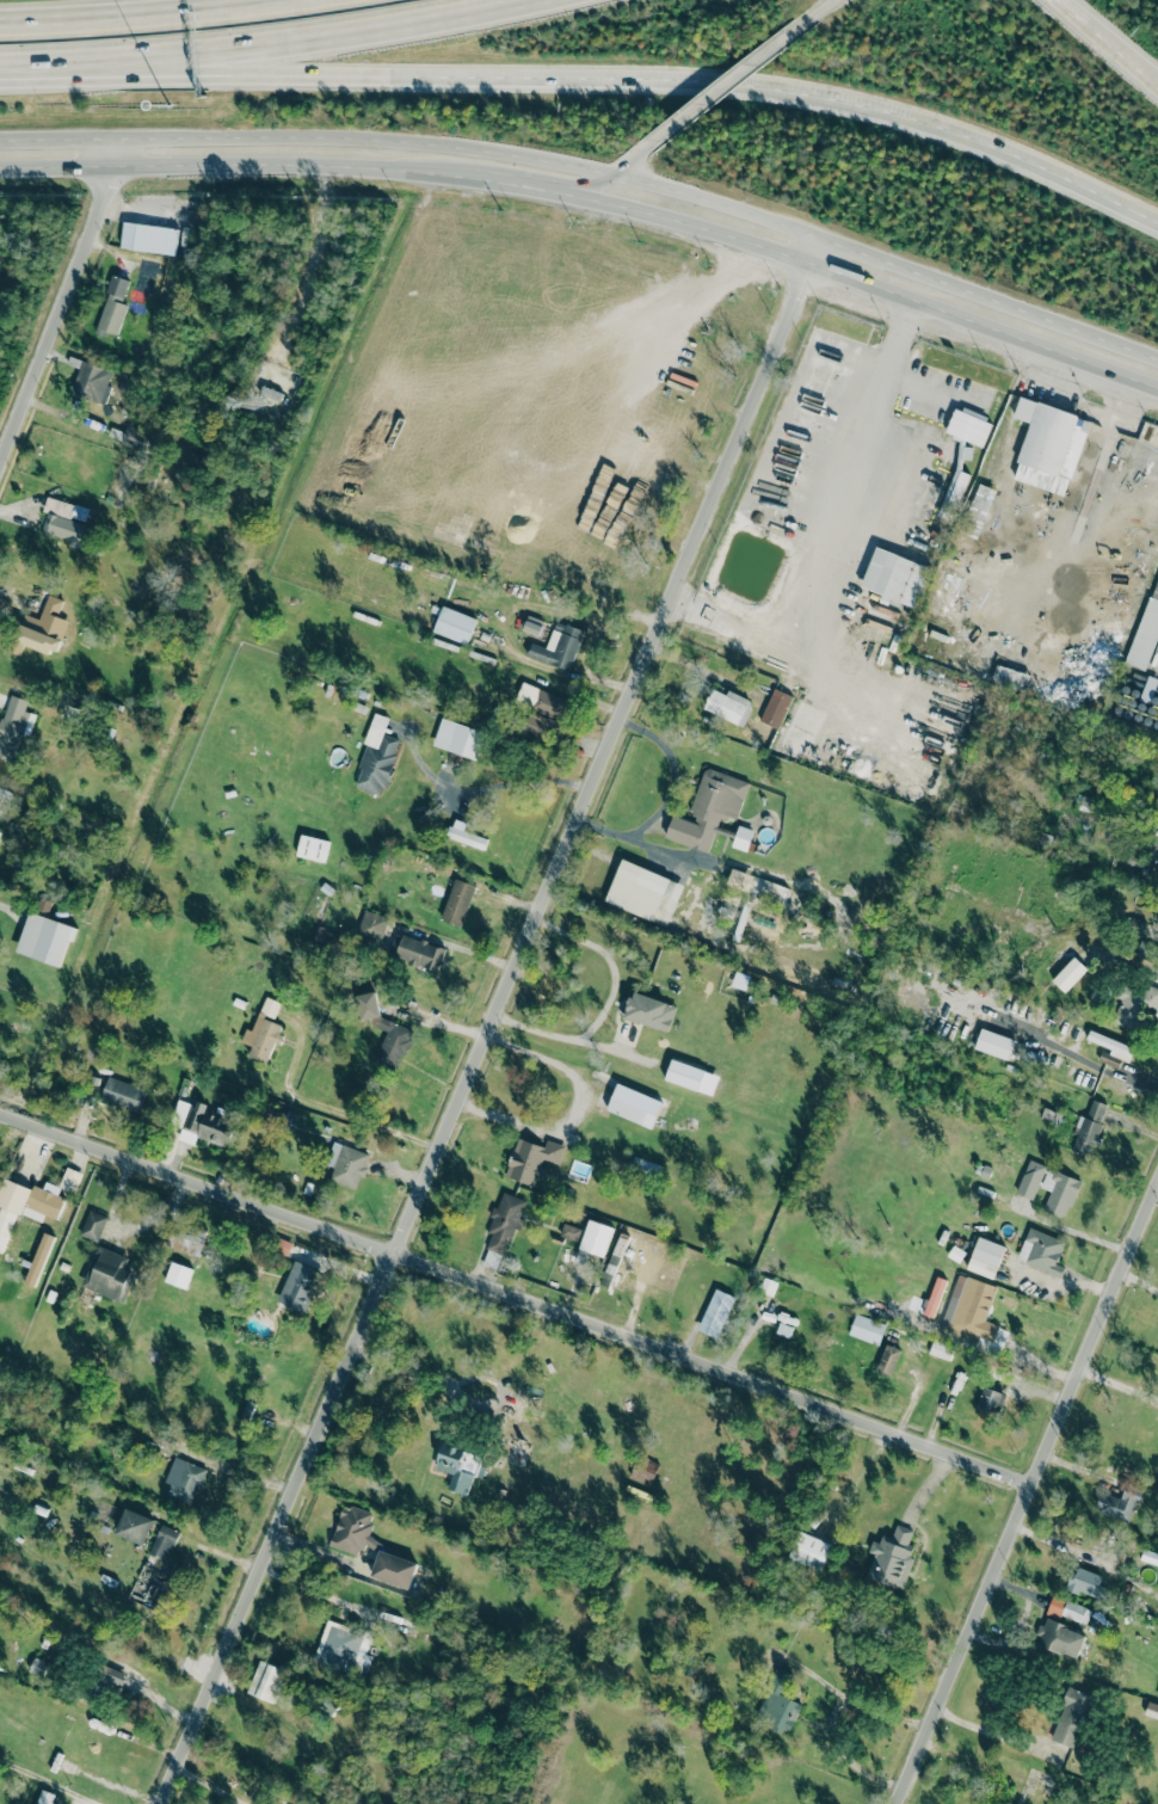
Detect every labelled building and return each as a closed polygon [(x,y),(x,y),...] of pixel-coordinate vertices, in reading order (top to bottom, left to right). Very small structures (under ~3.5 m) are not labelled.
[(121,249),(177,254),(179,228),(123,223),(121,249)] [(118,335),(128,305),(122,303),(130,280),(113,275),(95,333),(106,337),(108,332),(118,335)] [(71,395),(104,404),(114,371),(81,361),(71,395)] [(1013,480),(1067,496),(1090,418),(1019,397),(1013,417),(1030,422),(1013,480)] [(992,424),(955,408),(945,431),(982,448),(992,424)] [(143,449),(148,434),(127,426),(121,441),(143,449)] [(938,515),(953,521),(970,474),(960,471),(965,459),(969,460),(974,449),(964,445),(965,442),(964,442),(938,515)] [(41,533),(71,541),(70,546),(84,549),(90,524),(85,523),(89,508),(47,497),(43,512),(47,513),(41,533)] [(861,586),(885,595),(885,597),(916,608),(929,566),(874,548),(861,586)] [(1148,670),(1157,640),(1157,570),(1128,664),(1148,670)] [(467,645),(476,618),(442,605),(432,630),(467,645)] [(522,629),(537,635),(543,622),(528,615),(522,629)] [(572,669),(581,628),(553,622),(547,647),(528,642),(524,657),(572,669)] [(12,639),(55,655),(61,639),(19,623),(12,639)] [(573,703),(523,681),(513,701),(563,722),(573,703)] [(745,725),(753,700),(727,690),(726,694),(712,688),(703,710),(745,725)] [(759,721),(780,728),(793,695),(772,688),(759,721)] [(29,734),(35,713),(24,710),(27,698),(7,694),(0,722),(0,758),(13,761),(21,732),(29,734)] [(555,720),(528,712),(522,729),(549,739),(555,720)] [(351,786),(382,795),(400,739),(383,733),(388,718),(375,713),(351,786)] [(432,747),(476,757),(483,729),(439,719),(432,747)] [(749,781),(704,766),(688,820),(672,814),(665,837),(708,851),(714,830),(716,831),(722,815),(737,820),(749,781)] [(2,812),(10,790),(0,787),(0,811),(2,812)] [(463,831),(466,821),(452,818),(446,837),(483,849),(487,838),(463,831)] [(753,830),(738,825),(731,845),(746,851),(753,830)] [(295,855),(324,862),(328,841),(301,833),(295,855)] [(604,901),(653,921),(655,912),(669,918),(683,882),(621,860),(604,901)] [(441,919),(461,926),(475,885),(454,878),(441,919)] [(380,942),(388,917),(364,909),(356,934),(380,942)] [(78,926),(29,911),(16,952),(60,966),(68,938),(73,940),(78,926)] [(438,972),(445,948),(402,934),(394,958),(438,972)] [(1086,968),(1073,956),(1052,980),(1064,992),(1086,968)] [(1120,980),(1115,998),(1120,999),(1114,1022),(1137,1028),(1142,1006),(1157,1010),(1157,990),(1120,980)] [(380,1016),(375,991),(356,995),(361,1020),(370,1018),(371,1026),(387,1032),(376,1059),(398,1069),(413,1029),(380,1016)] [(622,1017),(669,1032),(677,1005),(630,991),(622,1017)] [(281,1002),(265,996),(252,1030),(245,1028),(240,1041),(252,1045),(247,1055),(267,1063),(278,1034),(278,1033),(282,1023),(273,1021),(281,1002)] [(1014,1039),(980,1028),(973,1048),(1006,1059),(1014,1039)] [(1111,1049),(1109,1054),(1128,1061),(1134,1048),(1090,1029),(1085,1039),(1111,1049)] [(665,1079),(697,1090),(704,1070),(671,1059),(665,1079)] [(146,1088),(107,1077),(100,1101),(140,1110),(146,1088)] [(657,1112),(610,1098),(606,1113),(652,1126),(657,1112)] [(1107,1104),(1091,1100),(1086,1118),(1080,1115),(1070,1150),(1091,1157),(1107,1104)] [(196,1137),(226,1147),(235,1121),(189,1104),(177,1138),(193,1145),(196,1137)] [(543,1146),(517,1138),(504,1176),(536,1187),(546,1159),(559,1164),(565,1145),(546,1139),(543,1146)] [(370,1155),(333,1140),(325,1164),(333,1168),(329,1178),(357,1189),(370,1155)] [(1015,1192),(1031,1199),(1047,1166),(1029,1159),(1015,1192)] [(42,1221),(44,1214),(55,1218),(64,1189),(74,1193),(81,1172),(66,1166),(58,1186),(45,1181),(42,1190),(4,1177),(0,1187),(0,1252),(2,1252),(16,1212),(42,1221)] [(1040,1187),(1049,1190),(1042,1211),(1066,1219),(1080,1180),(1047,1168),(1040,1187)] [(525,1200),(500,1192),(491,1218),(492,1218),(487,1231),(491,1233),(486,1248),(506,1255),(525,1200)] [(97,1242),(107,1217),(90,1208),(79,1235),(97,1242)] [(579,1250),(605,1256),(611,1225),(586,1219),(579,1250)] [(559,1236),(577,1240),(581,1229),(562,1223),(559,1236)] [(1065,1240),(1028,1227),(1016,1260),(1060,1276),(1064,1267),(1057,1263),(1065,1240)] [(25,1283),(36,1287),(53,1235),(41,1232),(25,1283)] [(183,1250),(196,1255),(202,1239),(189,1235),(183,1250)] [(966,1269),(992,1279),(1005,1246),(978,1236),(966,1269)] [(82,1288),(121,1299),(133,1257),(96,1246),(82,1288)] [(482,1263),(495,1269),(501,1255),(487,1249),(482,1263)] [(320,1270),(294,1260),(276,1301),(302,1312),(320,1270)] [(996,1286),(957,1273),(941,1323),(993,1340),(998,1325),(985,1320),(996,1286)] [(923,1314),(934,1318),(944,1279),(934,1275),(923,1314)] [(716,1337),(734,1297),(725,1293),(707,1332),(716,1337)] [(789,1338),(797,1319),(782,1313),(774,1332),(789,1338)] [(848,1334),(877,1344),(886,1324),(855,1313),(848,1334)] [(949,1360),(954,1347),(934,1340),(929,1353),(949,1360)] [(900,1349),(886,1343),(875,1371),(889,1377),(900,1349)] [(1005,1394),(983,1386),(975,1408),(998,1416),(1005,1394)] [(254,1403),(247,1400),(239,1423),(246,1426),(254,1403)] [(435,1469),(451,1472),(448,1489),(469,1495),(480,1453),(442,1443),(435,1469)] [(629,1477),(649,1485),(658,1465),(639,1455),(629,1477)] [(165,1495),(192,1503),(204,1467),(173,1457),(165,1482),(168,1483),(165,1495)] [(1120,1500),(1101,1491),(1094,1509),(1128,1523),(1142,1491),(1127,1484),(1120,1500)] [(374,1514),(343,1503),(329,1545),(359,1556),(363,1545),(377,1550),(380,1540),(367,1537),(374,1514)] [(115,1533),(142,1545),(154,1520),(125,1507),(115,1533)] [(179,1532),(160,1523),(148,1551),(167,1559),(179,1532)] [(901,1590),(916,1547),(908,1545),(913,1529),(895,1525),(892,1538),(882,1534),(879,1543),(871,1540),(868,1551),(874,1553),(866,1578),(901,1590)] [(789,1557),(821,1570),(831,1544),(800,1531),(789,1557)] [(370,1576),(408,1589),(418,1563),(380,1550),(370,1576)] [(1103,1576),(1074,1565),(1067,1586),(1096,1596),(1103,1576)] [(1086,1624),(1091,1606),(1051,1595),(1046,1613),(1086,1624)] [(313,1662),(349,1673),(351,1666),(367,1669),(371,1656),(365,1654),(371,1633),(362,1630),(361,1634),(346,1631),(347,1626),(326,1619),(313,1662)] [(1035,1645),(1078,1657),(1085,1631),(1042,1619),(1035,1645)] [(247,1694),(275,1703),(284,1668),(258,1660),(247,1694)] [(802,1705),(781,1694),(791,1674),(778,1667),(753,1717),(788,1734),(802,1705)] [(1073,1748),(1092,1695),(1068,1687),(1049,1738),(1073,1748)] [(42,1788),(36,1803),(54,1803),(57,1794),(42,1788)]
